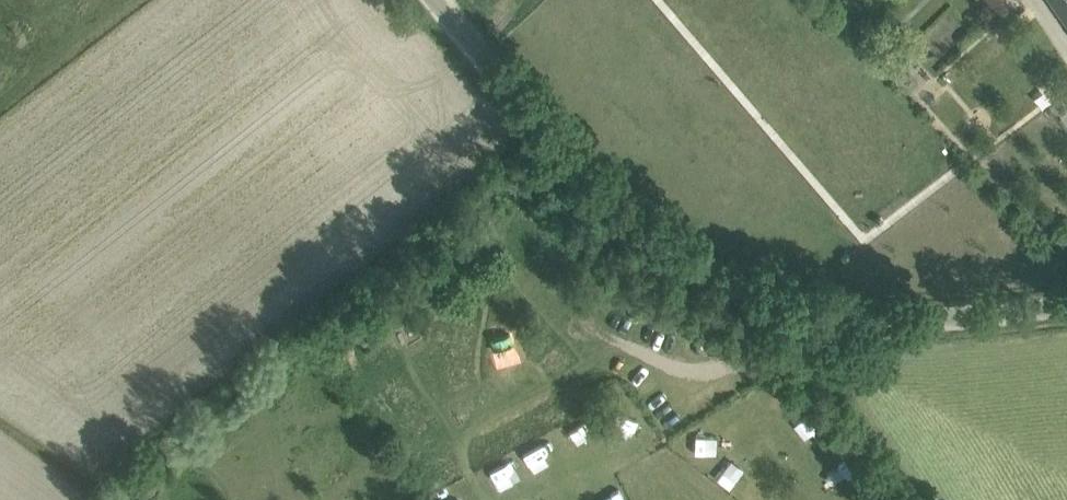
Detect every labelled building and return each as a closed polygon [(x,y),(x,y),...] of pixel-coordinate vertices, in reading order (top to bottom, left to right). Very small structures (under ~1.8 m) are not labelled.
[(1066,18),(1066,0),(1054,0),(1066,18)] [(574,422),(551,436),(562,455),(585,441),(574,422)] [(509,463),(492,470),(500,488),(517,481),(509,463)]
